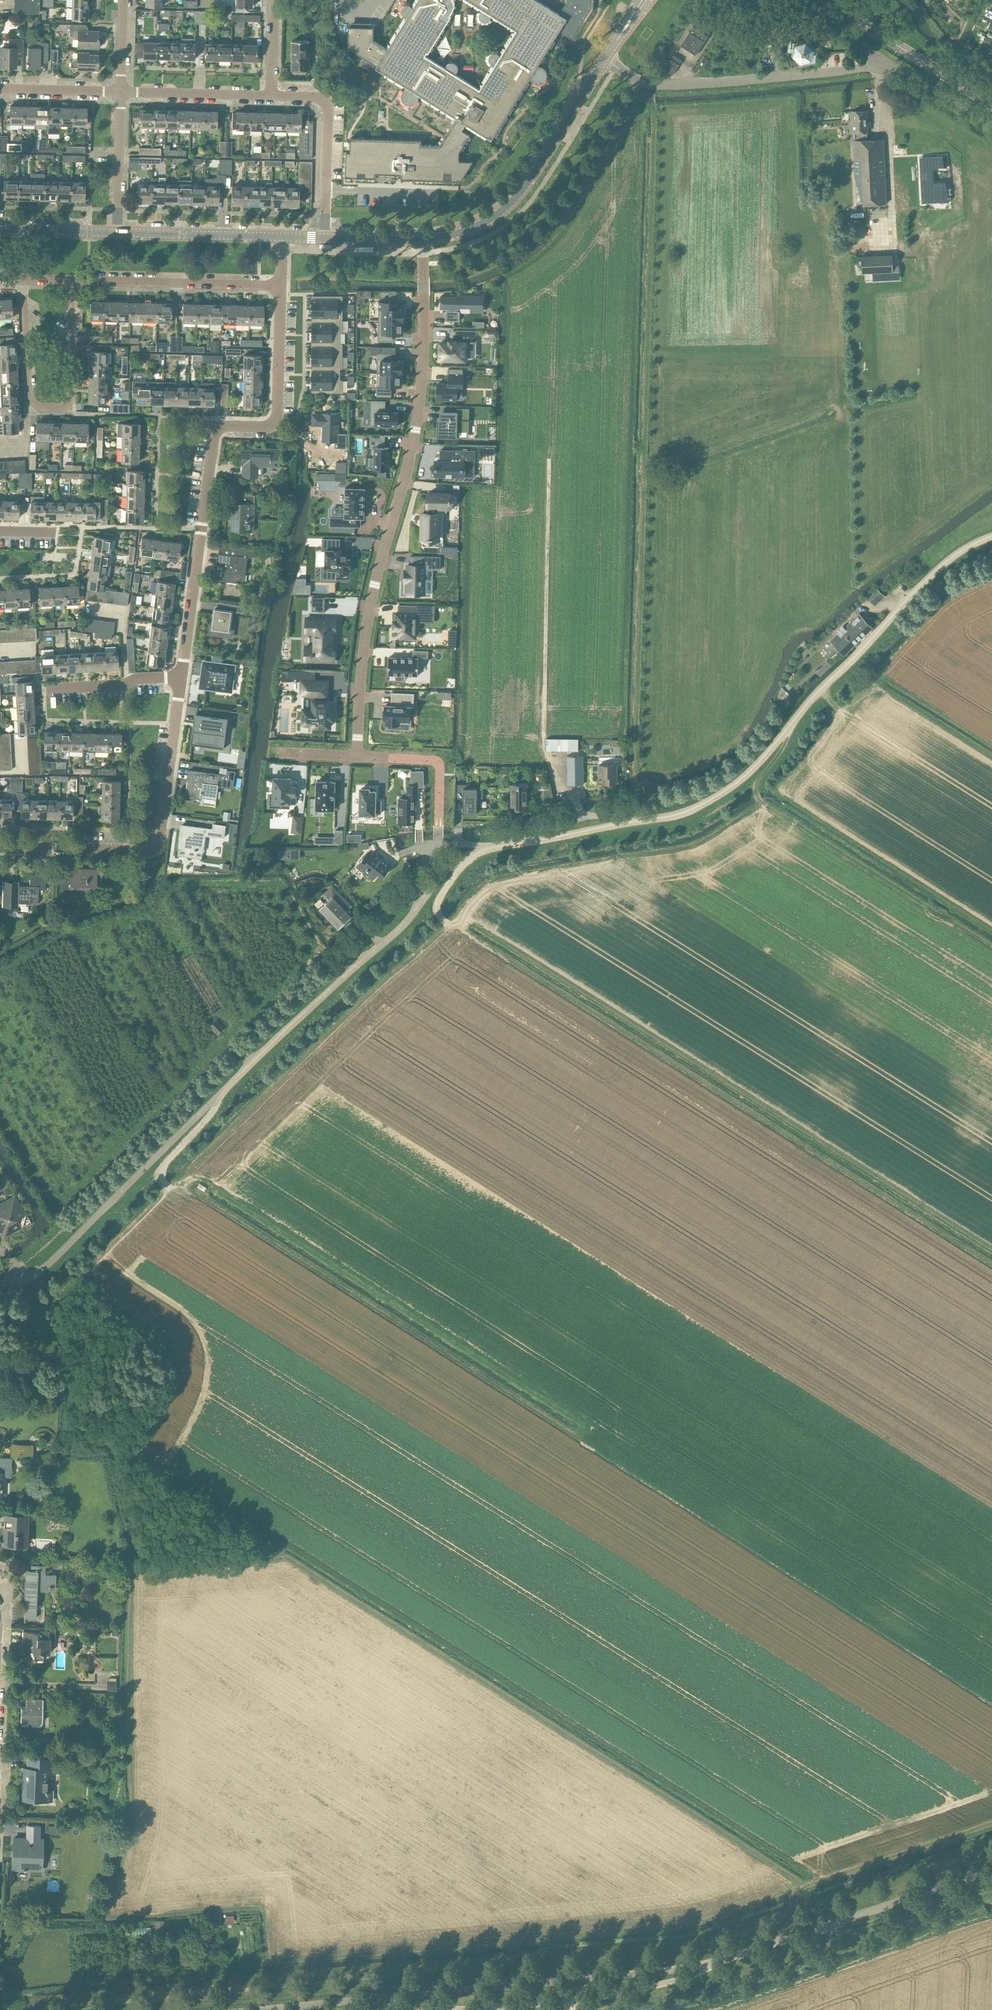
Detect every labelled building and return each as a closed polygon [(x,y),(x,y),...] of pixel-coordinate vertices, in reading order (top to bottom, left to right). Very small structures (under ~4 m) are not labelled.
[(39,0),(13,0),(14,12),(38,13),(39,0)] [(412,8),(411,5),(407,4),(404,5),(402,7),(401,10),(402,13),(404,16),(407,16),(388,49),(374,40),(374,27),(349,27),(349,47),(377,65),(375,68),(406,87),(403,91),(401,95),(402,100),(406,103),(410,105),(415,104),(418,101),(420,95),(456,118),(441,145),(421,145),(421,140),(351,138),(351,152),(347,152),(346,175),(376,177),(376,172),(402,173),(402,178),(460,180),(472,161),(459,161),(459,151),(469,135),(462,130),(466,124),(492,140),(530,78),(534,82),(538,84),(543,83),(546,79),(548,75),(547,70),(543,67),(539,64),(560,30),(574,39),(593,8),(593,0),(568,0),(568,1),(560,14),(537,0),(467,0),(493,16),(493,15),(518,30),(496,66),(506,73),(491,96),(425,55),(447,20),(437,14),(446,0),(417,0),(412,8)] [(87,7),(72,7),(71,19),(87,20),(87,7)] [(801,53),(801,54),(803,54),(809,52),(810,52),(811,51),(814,50),(815,46),(812,44),(813,44),(812,43),(811,42),(814,42),(815,43),(820,43),(824,38),(816,25),(807,26),(800,21),(791,29),(793,37),(795,38),(798,38),(799,39),(798,40),(798,39),(797,40),(797,41),(795,48),(795,49),(796,49),(797,50),(794,50),(793,49),(788,49),(785,58),(790,67),(803,65),(802,58),(800,56),(801,53)] [(99,39),(99,31),(85,30),(85,24),(70,24),(69,36),(74,36),(77,39),(78,39),(77,47),(99,48),(99,46),(102,42),(99,39)] [(708,36),(693,26),(680,45),(695,55),(708,36)] [(1,67),(4,67),(16,68),(16,52),(24,53),(24,38),(9,38),(9,48),(1,47),(1,67)] [(181,38),(181,42),(181,59),(194,59),(194,38),(181,38)] [(26,65),(27,65),(27,68),(40,68),(40,61),(42,61),(42,62),(48,62),(48,43),(36,40),(34,47),(28,47),(27,62),(26,62),(26,65)] [(292,41),(292,70),(293,70),(292,73),(301,73),(303,70),(309,70),(309,41),(292,41)] [(136,43),(136,57),(143,57),(143,58),(156,58),(156,42),(143,42),(143,43),(136,43)] [(169,42),(156,42),(156,58),(168,58),(169,42)] [(181,42),(169,42),(168,58),(181,59),(181,42)] [(218,59),(218,43),(206,43),(205,59),(218,59)] [(231,44),(218,43),(218,59),(231,60),(231,44)] [(244,44),(231,44),(231,60),(243,60),(244,44)] [(244,44),(243,60),(256,60),(256,44),(244,44)] [(75,58),(71,62),(71,67),(77,67),(77,69),(98,70),(98,63),(99,63),(99,60),(98,60),(98,54),(87,54),(87,52),(77,52),(77,58),(75,58)] [(664,69),(672,74),(681,61),(682,60),(673,55),(664,69)] [(708,60),(703,56),(697,66),(702,70),(708,60)] [(362,59),(359,64),(367,68),(370,63),(362,59)] [(22,123),(22,106),(9,105),(9,123),(22,123)] [(22,123),(34,124),(35,106),(22,106),(22,123)] [(34,124),(47,124),(47,106),(35,106),(34,124)] [(60,124),(60,107),(47,106),(47,124),(47,133),(60,134),(60,124)] [(73,107),(60,107),(60,124),(67,125),(67,132),(72,133),(72,125),(73,107)] [(73,107),(72,125),(85,125),(86,108),(73,107)] [(153,109),(140,109),(140,111),(132,111),(132,122),(140,122),(140,126),(147,126),(147,133),(152,133),(153,109)] [(165,109),(153,109),(152,133),(158,133),(158,127),(165,127),(165,109)] [(165,127),(177,127),(178,110),(165,109),(165,127)] [(177,127),(190,128),(190,110),(178,110),(177,127)] [(203,110),(190,110),(190,128),(203,128),(203,110)] [(203,110),(203,128),(216,128),(216,111),(203,110)] [(232,112),(232,129),(243,129),(243,134),(249,134),(249,129),(249,112),(236,111),(236,112),(232,112)] [(854,132),(867,132),(868,132),(867,111),(852,111),(853,132),(854,132)] [(262,112),(249,112),(249,129),(261,129),(262,112)] [(261,129),(274,130),(275,112),(262,112),(261,129)] [(274,130),(286,130),(287,113),(275,112),(274,130)] [(299,130),(299,128),(300,122),(309,122),(310,114),(300,113),(287,113),(286,130),(299,130)] [(867,132),(854,132),(854,140),(853,141),(856,205),(886,203),(883,139),(867,140),(867,132)] [(932,159),(920,160),(920,175),(922,202),(931,202),(930,196),(948,196),(948,182),(947,182),(934,182),(933,168),(947,167),(946,156),(932,157),(932,159)] [(225,174),(225,159),(219,159),(219,174),(217,174),(217,185),(218,185),(225,185),(225,174)] [(30,199),(44,199),(44,181),(44,174),(31,173),(31,180),(30,199)] [(151,202),(164,202),(165,184),(159,184),(159,178),(152,177),(152,184),(151,202)] [(177,203),(191,203),(191,185),(191,180),(178,179),(178,184),(177,203)] [(17,199),(18,180),(4,180),(4,198),(17,199)] [(31,180),(18,180),(17,199),(30,199),(31,180)] [(57,181),(44,181),(44,199),(57,200),(57,181)] [(70,181),(57,181),(57,200),(70,200),(70,181)] [(70,181),(70,200),(84,200),(84,182),(70,181)] [(258,205),(271,205),(271,187),(271,182),(266,182),(266,187),(258,186),(258,205)] [(151,202),(152,184),(138,183),(138,202),(151,202)] [(178,184),(165,184),(164,202),(177,203),(178,184)] [(191,203),(204,203),(204,185),(191,185),(191,203)] [(204,185),(204,203),(217,204),(218,185),(217,185),(204,185)] [(244,205),(245,186),(232,186),(231,204),(244,205)] [(258,186),(245,186),(244,205),(258,205),(258,186)] [(284,187),(271,187),(271,205),(284,206),(284,187)] [(298,187),(284,187),(284,206),(298,206),(298,197),(298,191),(298,187)] [(862,273),(875,272),(893,271),(892,255),(861,256),(862,273)] [(458,311),(458,309),(460,309),(460,307),(474,308),(482,308),(483,303),(482,303),(483,296),(457,295),(457,297),(440,296),(440,308),(448,309),(447,311),(446,311),(445,321),(460,321),(460,312),(458,311)] [(343,308),(343,296),(313,296),(313,299),(312,299),(312,308),(343,308)] [(12,317),(11,298),(0,299),(0,318),(12,317)] [(104,319),(104,301),(91,300),(90,319),(104,319)] [(117,301),(104,301),(104,319),(117,320),(117,301)] [(131,302),(117,301),(117,320),(130,320),(131,302)] [(404,309),(397,309),(394,308),(393,308),(394,302),(379,301),(379,321),(404,321),(404,309)] [(144,302),(131,302),(130,320),(143,321),(144,302)] [(157,302),(144,302),(143,321),(156,321),(157,302)] [(157,302),(156,321),(170,321),(171,303),(157,302)] [(196,322),(196,303),(183,303),(183,322),(196,322)] [(210,304),(196,303),(196,322),(209,322),(210,304)] [(223,304),(210,304),(209,322),(222,323),(223,304)] [(222,323),(236,323),(236,304),(223,304),(222,323)] [(249,305),(236,304),(236,323),(235,328),(237,329),(247,329),(249,328),(249,323),(249,305)] [(249,305),(249,323),(262,324),(262,305),(249,305)] [(343,320),(343,308),(312,308),(312,317),(313,317),(313,320),(343,320)] [(313,320),(313,323),(312,323),(312,332),(340,332),(340,333),(343,333),(343,320),(313,320)] [(406,329),(406,322),(404,322),(404,321),(379,321),(379,340),(393,341),(393,334),(404,334),(404,329),(406,329)] [(450,340),(450,343),(441,343),(440,358),(447,359),(447,361),(458,361),(458,359),(468,359),(468,357),(468,340),(471,340),(471,341),(474,342),(474,340),(477,340),(477,330),(456,330),(455,341),(450,340)] [(340,344),(340,333),(340,332),(312,332),(312,341),(313,341),(313,344),(340,344)] [(16,356),(15,343),(14,343),(14,337),(6,337),(6,344),(0,344),(0,357),(16,356)] [(210,341),(210,350),(219,351),(219,341),(210,341)] [(343,356),(343,344),(340,344),(313,344),(313,347),(312,347),(312,356),(343,356)] [(89,364),(107,364),(107,351),(90,351),(89,364)] [(403,361),(392,360),(392,354),(378,353),(377,373),(402,373),(403,373),(403,361)] [(244,368),(261,368),(262,355),(244,355),(244,368)] [(16,356),(0,357),(0,370),(17,369),(16,356)] [(343,369),(343,356),(312,356),(312,365),(313,365),(313,368),(340,368),(340,369),(343,369)] [(106,377),(107,364),(89,364),(89,376),(106,377)] [(261,381),(261,368),(244,368),(243,380),(261,381)] [(313,371),(312,371),(312,380),(340,380),(340,369),(340,368),(313,368),(313,371)] [(17,369),(0,370),(0,382),(17,381),(17,369)] [(438,383),(437,399),(456,400),(456,399),(456,386),(462,386),(463,375),(463,369),(448,369),(448,370),(449,370),(449,384),(438,383)] [(402,386),(402,381),(404,381),(404,374),(402,374),(402,373),(377,373),(377,396),(391,396),(391,386),(402,386)] [(106,389),(106,377),(89,376),(88,389),(106,389)] [(261,393),(261,381),(243,380),(243,393),(261,393)] [(313,389),(313,393),(343,393),(343,380),(340,380),(312,380),(312,389),(313,389)] [(17,381),(0,382),(0,383),(1,395),(18,394),(17,381)] [(150,386),(150,381),(132,381),(132,398),(137,398),(137,403),(150,404),(150,386)] [(150,404),(163,404),(163,382),(163,386),(150,386),(150,404)] [(163,404),(175,404),(176,387),(175,387),(175,382),(163,382),(163,404)] [(188,387),(176,387),(175,404),(188,405),(188,387)] [(201,387),(188,387),(188,405),(200,405),(201,387)] [(201,387),(200,405),(213,405),(213,388),(201,387)] [(106,389),(88,389),(88,402),(106,402),(106,389)] [(261,393),(243,393),(243,406),(260,406),(261,393)] [(19,407),(18,394),(1,395),(1,408),(19,407)] [(371,401),(371,425),(398,426),(398,412),(385,411),(385,401),(371,401)] [(111,403),(110,412),(114,412),(129,412),(130,406),(130,404),(111,403)] [(19,407),(1,408),(2,421),(3,421),(9,420),(10,433),(16,432),(18,432),(18,420),(20,420),(19,407)] [(437,437),(446,437),(457,438),(458,430),(469,430),(469,421),(470,421),(470,420),(469,420),(469,410),(469,409),(457,408),(457,412),(443,412),(443,419),(440,418),(440,419),(440,423),(438,423),(437,423),(437,433),(437,437)] [(345,448),(346,430),(338,430),(339,414),(338,414),(338,412),(330,412),(330,414),(324,414),(312,414),(312,426),(323,426),(323,441),(338,441),(338,447),(345,448)] [(49,440),(49,422),(36,422),(36,439),(49,440)] [(62,422),(49,422),(49,440),(62,440),(62,422)] [(75,423),(62,422),(62,440),(74,440),(75,423)] [(88,423),(75,423),(74,440),(87,441),(88,423)] [(122,436),(139,437),(140,423),(122,423),(122,436)] [(139,449),(139,437),(122,436),(121,449),(139,449)] [(370,455),(375,455),(374,469),(388,469),(389,447),(385,447),(385,440),(371,440),(370,455)] [(139,449),(121,449),(121,461),(139,462),(139,449)] [(243,450),(242,465),(243,465),(243,477),(258,478),(259,466),(280,467),(281,449),(272,449),(272,451),(243,450)] [(435,467),(435,470),(436,470),(436,476),(460,476),(460,477),(474,477),(475,451),(455,450),(455,451),(445,451),(444,461),(441,461),(440,461),(436,461),(436,467),(435,467)] [(127,483),(144,483),(144,471),(127,470),(127,483)] [(144,496),(144,483),(127,483),(126,496),(144,496)] [(345,518),(330,517),(330,526),(361,526),(361,517),(364,518),(365,487),(346,487),(345,516),(345,518)] [(232,508),(232,509),(234,509),(234,513),(234,516),(232,516),(232,530),(232,527),(239,527),(239,530),(253,531),(255,495),(235,492),(234,503),(232,503),(232,504),(233,504),(233,508),(232,508)] [(423,512),(422,546),(439,546),(439,553),(456,554),(458,554),(458,546),(457,546),(442,546),(443,508),(455,508),(455,493),(427,492),(427,512),(423,512)] [(43,518),(44,501),(44,496),(31,496),(31,500),(30,518),(43,518)] [(143,509),(144,496),(126,496),(126,508),(143,509)] [(5,500),(5,518),(18,518),(18,500),(5,500)] [(56,501),(44,501),(43,518),(56,519),(56,501)] [(56,519),(69,519),(69,501),(56,501),(56,519)] [(69,519),(81,519),(82,502),(69,501),(69,519)] [(82,502),(81,519),(94,520),(94,519),(102,519),(102,516),(102,507),(102,501),(95,501),(94,502),(82,502)] [(126,508),(125,524),(133,524),(133,521),(143,522),(143,509),(126,508)] [(92,549),(110,551),(111,539),(114,539),(115,534),(104,532),(104,538),(94,536),(92,549)] [(152,556),(155,539),(142,537),(139,554),(152,556)] [(322,538),(322,551),(326,551),(326,565),(322,565),(321,578),(336,579),(336,574),(348,574),(349,567),(351,567),(351,558),(346,558),(347,554),(342,554),(342,549),(340,549),(340,539),(322,538)] [(167,540),(155,539),(152,556),(164,558),(167,540)] [(167,540),(164,558),(177,560),(180,542),(167,540)] [(247,557),(253,558),(254,551),(238,548),(237,556),(218,553),(217,564),(224,566),(222,581),(244,584),(247,557)] [(108,564),(110,551),(92,549),(91,561),(108,564)] [(261,551),(259,562),(270,563),(271,552),(261,551)] [(440,557),(411,556),(411,564),(407,564),(407,571),(405,571),(405,581),(406,581),(406,593),(425,594),(426,568),(440,569),(440,557)] [(106,576),(108,564),(91,561),(89,574),(106,576)] [(105,589),(106,576),(89,574),(87,587),(93,588),(99,588),(105,589)] [(155,593),(173,596),(174,583),(157,580),(155,593)] [(64,586),(65,603),(78,602),(77,585),(64,586)] [(53,604),(52,586),(39,587),(40,604),(53,604)] [(53,604),(65,603),(64,586),(52,586),(53,604)] [(85,599),(91,600),(93,588),(87,587),(85,599)] [(4,607),(16,606),(15,588),(3,589),(4,607)] [(15,588),(16,606),(29,605),(28,588),(15,588)] [(879,597),(881,599),(885,596),(878,589),(868,597),(873,602),(879,597)] [(171,608),(173,596),(155,593),(154,606),(171,608)] [(325,611),(325,598),(313,597),(312,611),(325,611)] [(244,605),(229,603),(228,610),(215,608),(213,625),(210,625),(209,634),(221,635),(221,630),(233,631),(235,616),(232,615),(232,611),(243,613),(244,605)] [(395,629),(395,637),(415,637),(416,621),(427,621),(428,606),(401,605),(401,613),(396,613),(396,621),(394,621),(394,629),(395,629)] [(171,608),(154,606),(152,618),(169,621),(171,608)] [(872,627),(859,614),(830,641),(843,655),(872,627)] [(306,617),(306,632),(315,632),(314,647),(312,647),(312,662),(335,662),(335,647),(333,646),(334,634),(336,634),(336,618),(306,617)] [(90,631),(91,618),(85,618),(83,630),(90,631)] [(101,638),(103,620),(97,619),(95,632),(95,637),(101,638)] [(109,621),(103,620),(101,638),(107,638),(109,621)] [(115,622),(109,621),(107,638),(111,639),(112,634),(113,634),(115,622)] [(149,637),(167,640),(169,627),(151,625),(149,637)] [(165,652),(167,640),(149,637),(148,650),(165,652)] [(53,654),(53,649),(41,649),(41,655),(40,655),(35,655),(35,659),(36,671),(41,671),(42,672),(54,672),(53,654)] [(165,652),(148,650),(146,663),(163,665),(165,652)] [(92,670),(105,669),(104,651),(91,652),(92,670)] [(104,651),(105,669),(118,668),(116,651),(104,651)] [(418,676),(419,659),(428,659),(428,651),(414,651),(413,658),(389,657),(388,675),(396,675),(396,680),(405,680),(406,675),(418,676)] [(80,670),(92,670),(91,652),(78,653),(80,670)] [(54,672),(67,671),(66,653),(53,654),(54,672)] [(67,671),(80,670),(78,653),(66,653),(67,671)] [(235,666),(204,662),(201,687),(231,691),(235,666)] [(331,710),(331,700),(325,700),(326,695),(328,695),(328,681),(315,680),(315,671),(289,671),(289,681),(301,681),(301,694),(305,694),(304,708),(303,723),(313,723),(313,726),(330,726),(330,718),(333,718),(333,710),(331,710)] [(16,694),(33,693),(32,680),(15,681),(16,694)] [(34,706),(33,693),(16,694),(16,707),(34,706)] [(413,707),(413,693),(392,693),(392,705),(384,704),(384,720),(385,720),(385,723),(387,724),(386,728),(399,729),(399,724),(400,724),(401,721),(410,721),(410,720),(411,720),(411,715),(411,707),(413,707)] [(16,707),(17,719),(34,718),(34,706),(16,707)] [(197,716),(193,742),(205,743),(205,744),(224,747),(226,734),(225,734),(225,728),(227,720),(197,716)] [(17,719),(18,732),(26,731),(27,738),(40,737),(39,731),(35,731),(34,718),(17,719)] [(57,749),(58,731),(44,731),(44,748),(57,749)] [(70,731),(58,731),(57,749),(70,749),(70,731)] [(83,732),(70,731),(70,749),(70,753),(82,754),(82,749),(83,732)] [(95,732),(83,732),(82,749),(95,750),(95,732)] [(95,750),(108,750),(108,732),(95,732),(95,750)] [(108,732),(108,750),(120,750),(121,733),(108,732)] [(578,739),(546,738),(546,750),(578,751),(578,739)] [(583,784),(582,756),(566,756),(567,784),(583,784)] [(599,777),(603,777),(603,784),(616,784),(616,764),(599,765),(599,777)] [(189,770),(186,797),(201,800),(202,797),(217,800),(219,784),(218,784),(219,779),(222,781),(234,783),(236,771),(227,770),(226,775),(220,774),(189,770)] [(423,771),(411,772),(412,786),(424,786),(423,771)] [(274,793),(274,802),(280,803),(283,803),(283,802),(290,803),(291,803),(291,802),(296,802),(296,780),(291,780),(291,778),(274,778),(274,793)] [(102,793),(120,793),(120,781),(102,780),(102,793)] [(317,781),(316,810),(335,809),(335,781),(317,781)] [(511,784),(512,808),(528,808),(528,783),(511,784)] [(483,788),(470,788),(470,784),(456,784),(455,784),(455,799),(456,799),(456,798),(463,798),(463,812),(477,813),(477,812),(477,797),(483,797),(483,798),(483,788)] [(360,788),(360,814),(376,815),(376,813),(381,814),(381,804),(376,804),(376,790),(370,790),(370,788),(360,788)] [(22,790),(16,790),(16,792),(16,810),(21,810),(21,817),(34,817),(34,799),(28,799),(22,792),(22,790)] [(119,806),(120,793),(102,793),(102,805),(119,806)] [(274,802),(274,793),(268,793),(268,808),(290,808),(290,803),(283,802),(283,803),(280,803),(274,802)] [(10,817),(11,799),(0,799),(0,816),(10,817)] [(47,800),(34,799),(34,817),(46,817),(47,800)] [(399,814),(399,823),(415,823),(415,799),(399,799),(399,807),(397,807),(397,814),(399,814)] [(46,817),(59,818),(59,800),(47,800),(46,817)] [(59,800),(59,818),(72,818),(72,800),(59,800)] [(119,806),(102,805),(101,819),(119,819),(119,806)] [(182,825),(179,848),(203,852),(205,834),(224,837),(226,824),(212,823),(211,830),(206,829),(182,825)] [(299,849),(289,849),(289,857),(299,857),(299,849)] [(373,852),(370,856),(366,853),(366,854),(363,858),(360,862),(361,862),(368,868),(367,869),(368,870),(366,873),(370,876),(370,877),(374,879),(379,873),(381,874),(383,876),(385,873),(386,873),(391,866),(391,867),(392,866),(373,852)] [(96,869),(88,869),(88,868),(80,868),(80,869),(70,869),(70,879),(63,879),(62,897),(73,897),(74,888),(95,888),(96,885),(98,885),(98,883),(100,883),(102,872),(96,870),(96,869)] [(0,885),(0,903),(38,903),(38,889),(45,889),(45,874),(30,873),(29,886),(15,885),(15,881),(6,881),(6,885),(0,885)] [(341,908),(346,903),(333,889),(326,895),(331,900),(322,908),(339,926),(349,916),(341,908)] [(217,1019),(210,1026),(218,1035),(225,1028),(217,1019)] [(21,1226),(24,1215),(14,1197),(0,1204),(0,1231),(3,1236),(21,1226)] [(12,1447),(11,1457),(32,1458),(33,1448),(12,1447)] [(11,1477),(12,1458),(0,1457),(0,1476),(11,1477)] [(27,1543),(28,1514),(4,1513),(3,1544),(16,1544),(16,1542),(27,1543)] [(26,1569),(25,1594),(37,1595),(37,1586),(49,1586),(49,1587),(51,1587),(51,1586),(55,1587),(56,1574),(45,1573),(45,1565),(31,1564),(31,1569),(26,1569)] [(37,1595),(25,1594),(24,1617),(36,1617),(37,1595)] [(24,1631),(23,1642),(33,1643),(32,1656),(34,1656),(34,1659),(43,1659),(43,1652),(49,1653),(50,1638),(55,1638),(55,1629),(39,1629),(39,1631),(24,1631)] [(116,1680),(106,1680),(106,1691),(116,1691),(116,1680)] [(42,1722),(43,1697),(25,1697),(25,1704),(21,1703),(20,1721),(42,1722)] [(23,1767),(22,1799),(53,1800),(53,1789),(47,1789),(47,1769),(53,1769),(53,1758),(28,1757),(28,1767),(23,1767)] [(26,1838),(14,1837),(12,1873),(14,1873),(14,1868),(41,1870),(42,1839),(39,1838),(40,1826),(26,1825),(26,1838)] [(234,1914),(226,1915),(226,1922),(234,1921),(234,1914)] [(165,1933),(164,1920),(155,1921),(156,1934),(165,1933)]
